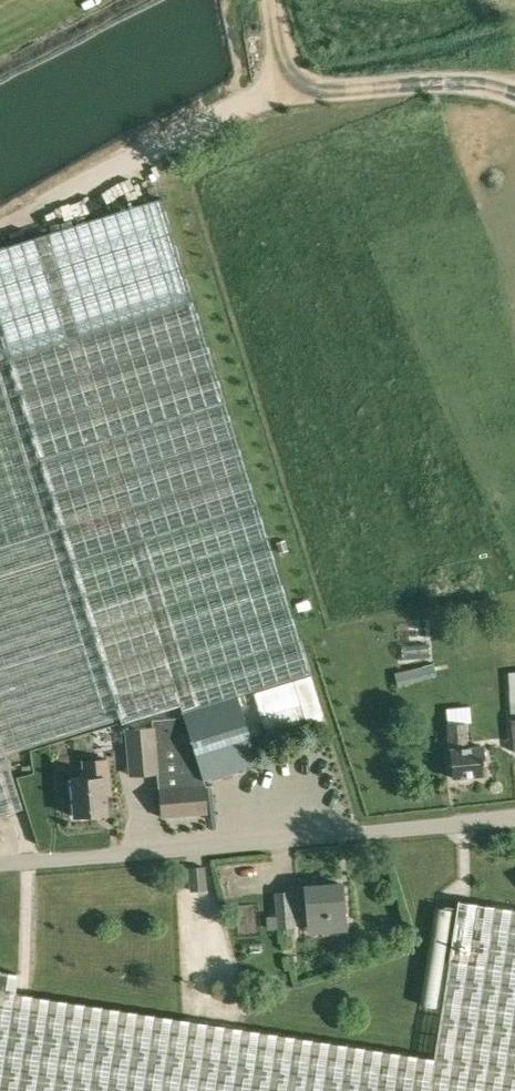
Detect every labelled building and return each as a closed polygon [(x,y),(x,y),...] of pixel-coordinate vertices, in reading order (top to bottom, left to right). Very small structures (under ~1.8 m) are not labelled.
[(24,809),(6,754),(120,719),(122,723),(181,705),(183,712),(185,717),(152,719),(153,726),(125,728),(129,776),(158,774),(162,817),(208,813),(205,778),(259,762),(237,696),(311,673),(162,198),(0,249),(0,816),(24,809)] [(453,777),(487,775),(485,747),(468,748),(466,723),(449,724),(453,777)] [(106,795),(111,794),(108,759),(83,761),(85,779),(72,780),(75,817),(108,814),(106,795)] [(205,865),(188,867),(191,891),(208,889),(205,865)] [(309,933),(348,930),(344,882),(295,886),(296,907),(307,906),(309,933)] [(296,926),(293,890),(274,891),(276,914),(267,915),(268,929),(296,926)] [(16,993),(19,974),(0,971),(0,1090),(514,1090),(514,909),(459,900),(434,1058),(16,993)]
